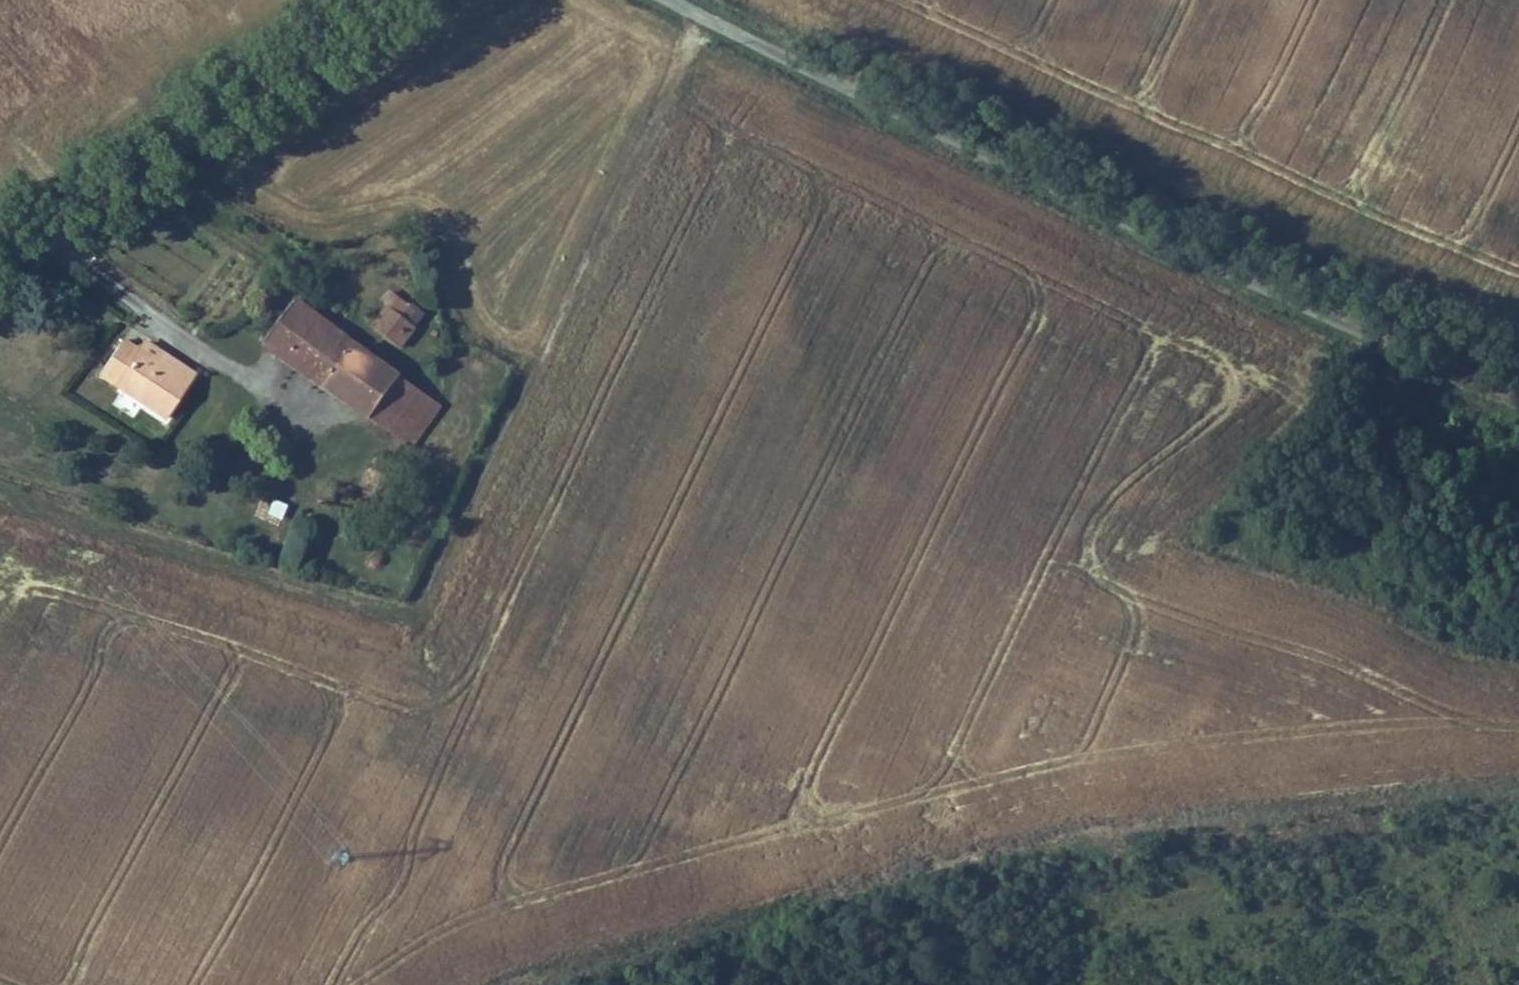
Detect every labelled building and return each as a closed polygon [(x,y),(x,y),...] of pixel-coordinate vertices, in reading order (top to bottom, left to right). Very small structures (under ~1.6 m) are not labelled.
[(403,267),(392,259),(385,267),(397,276),(403,267)] [(266,340),(288,357),(320,316),(297,299),(266,340)] [(375,325),(401,347),(417,326),(389,305),(375,325)] [(279,316),(270,311),(265,322),(273,326),(279,316)] [(349,403),(380,362),(320,316),(288,357),(349,403)] [(428,335),(417,326),(401,347),(412,355),(428,335)] [(172,409),(192,381),(147,349),(124,332),(104,360),(172,409)] [(147,349),(192,381),(198,372),(154,340),(147,349)] [(421,393),(380,362),(349,403),(390,434),(421,393)] [(421,393),(390,434),(410,450),(441,408),(421,393)] [(271,500),(267,516),(284,519),(288,503),(271,500)]
